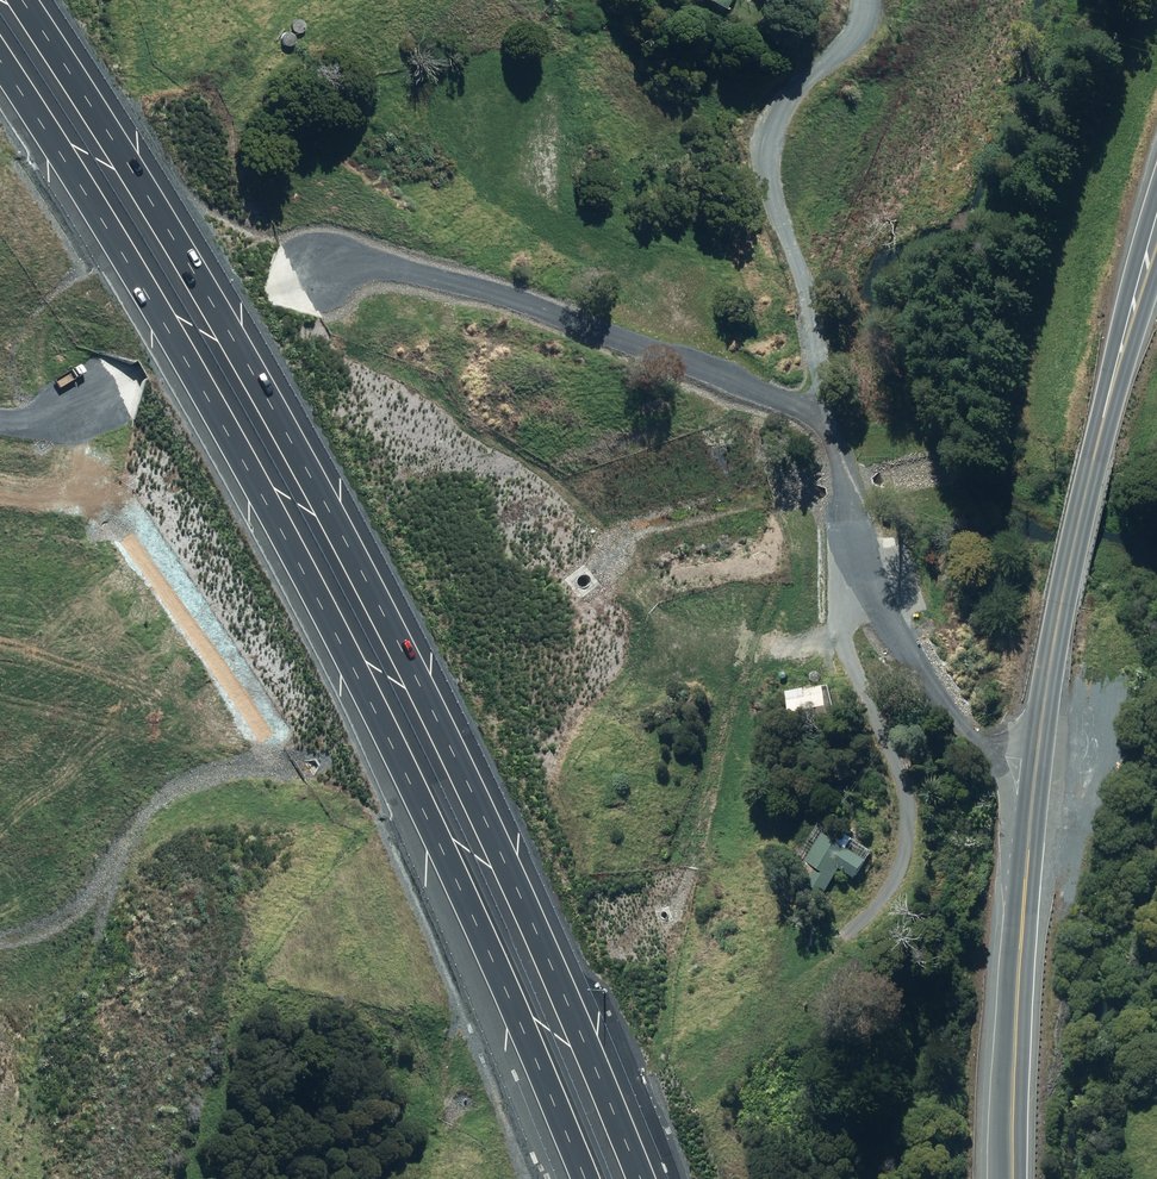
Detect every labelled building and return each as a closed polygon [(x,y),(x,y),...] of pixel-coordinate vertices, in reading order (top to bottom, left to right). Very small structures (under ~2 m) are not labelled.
[(792,721),(830,714),(823,680),(802,684),(804,695),(788,698),(792,721)] [(812,878),(826,886),(836,868),(854,878),(866,857),(823,832),(807,860),(818,867),(812,878)]
